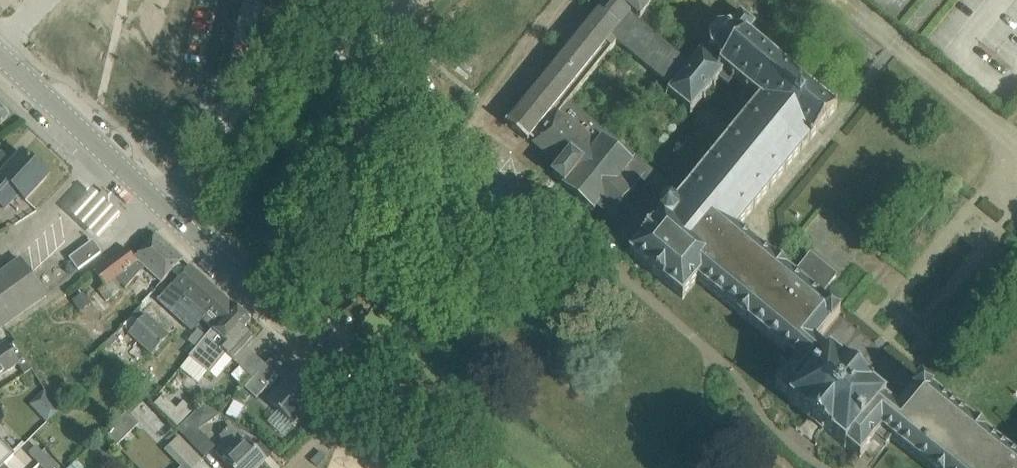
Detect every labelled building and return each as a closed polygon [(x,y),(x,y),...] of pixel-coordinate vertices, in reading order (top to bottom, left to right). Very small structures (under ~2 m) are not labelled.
[(601,10),(600,10),(507,123),(507,122),(505,124),(509,127),(524,139),(527,142),(529,140),(528,140),(530,138),(535,142),(533,144),(542,151),(546,154),(560,165),(552,174),(564,184),(563,185),(594,210),(597,205),(611,216),(623,201),(641,179),(665,198),(655,211),(661,216),(654,224),(629,256),(683,299),(698,280),(786,353),(780,360),(781,361),(790,369),(775,388),(789,400),(788,401),(845,447),(846,446),(860,457),(865,451),(875,439),(886,447),(892,439),(927,467),(1016,467),(1016,455),(924,379),(899,409),(864,380),(849,368),(814,339),(838,309),(821,295),(837,276),(811,255),(795,274),(738,228),(837,107),(748,32),(755,23),(738,9),(726,23),(727,27),(717,28),(715,24),(713,25),(715,29),(711,33),(706,32),(705,36),(712,38),(711,42),(692,65),(688,62),(686,64),(637,23),(656,0),(609,0),(601,10)] [(8,117),(6,114),(8,112),(0,105),(0,125),(8,117)] [(0,156),(0,205),(6,210),(19,195),(25,201),(48,177),(22,153),(12,164),(1,154),(0,156)] [(117,288),(121,285),(125,289),(144,268),(148,271),(170,247),(156,235),(134,259),(126,249),(95,272),(105,286),(87,299),(85,295),(75,301),(80,309),(91,302),(101,315),(111,306),(107,301),(120,291),(117,288)] [(70,258),(78,268),(101,252),(93,242),(70,258)] [(161,283),(169,274),(183,260),(170,247),(148,271),(161,283)] [(0,275),(0,329),(46,296),(21,261),(0,275)] [(190,266),(176,281),(161,297),(173,307),(173,306),(182,315),(210,285),(190,266)] [(138,298),(149,290),(146,284),(134,291),(138,298)] [(195,327),(202,320),(208,326),(230,303),(210,285),(182,315),(195,327)] [(230,303),(208,326),(212,330),(189,355),(206,371),(223,352),(234,361),(253,341),(242,331),(251,321),(234,305),(233,306),(230,303)] [(170,335),(146,315),(128,335),(152,356),(170,335)] [(18,365),(25,375),(33,370),(15,342),(8,347),(5,344),(0,348),(0,376),(18,365)] [(299,365),(267,400),(293,425),(326,389),(299,365)] [(258,373),(244,388),(256,399),(270,384),(258,373)] [(154,405),(178,426),(193,410),(183,402),(177,409),(163,396),(154,405)] [(50,401),(37,413),(46,422),(57,412),(50,401)] [(108,431),(120,444),(138,426),(126,414),(108,431)] [(192,424),(182,433),(205,457),(214,448),(192,424)] [(264,460),(246,442),(245,442),(230,427),(221,436),(236,452),(225,463),(230,467),(259,467),(265,461),(264,460)] [(169,446),(190,467),(193,467),(201,461),(179,437),(169,446)] [(4,465),(14,456),(0,441),(0,467),(1,467),(4,465)] [(30,454),(39,464),(47,457),(37,447),(30,454)] [(47,457),(39,464),(44,467),(56,467),(57,467),(47,457)]
